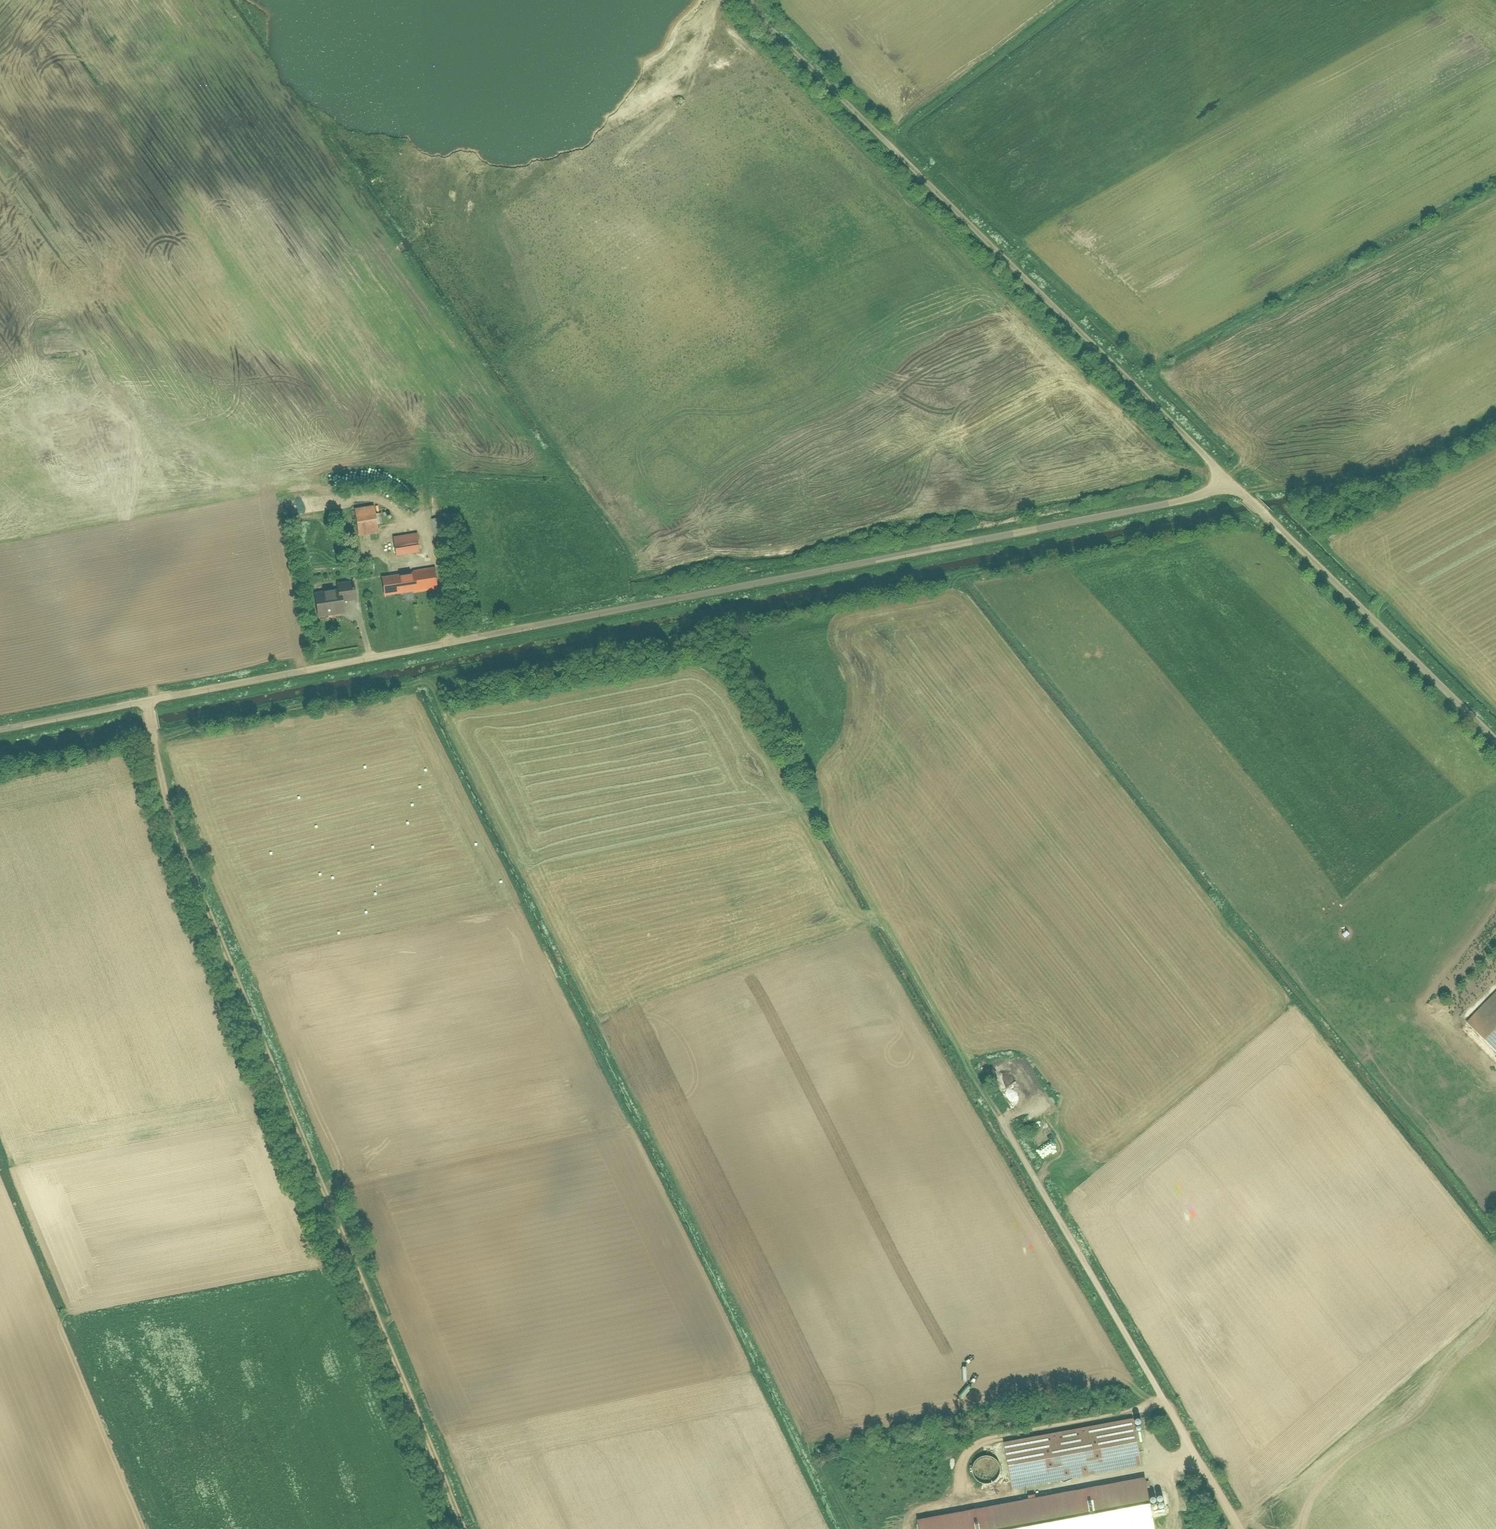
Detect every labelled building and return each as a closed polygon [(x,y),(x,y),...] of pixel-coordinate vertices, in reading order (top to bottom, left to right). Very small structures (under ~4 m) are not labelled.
[(374,505),(354,508),(358,538),(379,535),(374,505)] [(392,539),(395,557),(420,553),(417,535),(392,539)] [(438,565),(380,575),(384,594),(410,590),(410,593),(442,588),(438,565)] [(316,601),(320,621),(345,616),(343,604),(354,602),(351,588),(335,591),(336,597),(316,601)] [(1495,1058),(1495,995),(1465,1026),(1495,1058)] [(1141,1465),(1133,1416),(1004,1439),(1012,1488),(1141,1465)] [(1001,1477),(1001,1474),(1001,1471),(1000,1468),(998,1465),(997,1464),(994,1462),(992,1461),(989,1460),(987,1460),(984,1461),(981,1462),(978,1465),(976,1467),(975,1469),(974,1471),(974,1474),(975,1478),(975,1480),(977,1482),(979,1484),(981,1486),(983,1487),(985,1487),(988,1488),(990,1487),(993,1487),(995,1485),(997,1484),(999,1482),(1001,1479),(1001,1477)] [(920,1528),(1157,1528),(1148,1479),(919,1521),(920,1528)]
